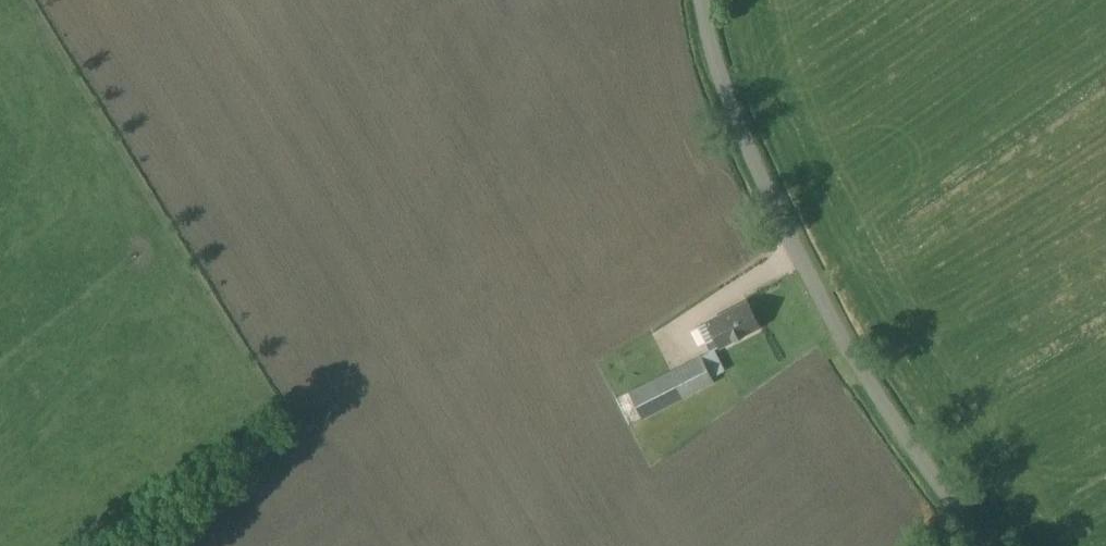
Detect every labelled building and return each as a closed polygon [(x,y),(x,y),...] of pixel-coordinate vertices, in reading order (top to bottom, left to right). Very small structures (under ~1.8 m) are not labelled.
[(719,346),(759,326),(746,299),(706,320),(706,321),(697,327),(709,350),(719,346)] [(699,355),(626,390),(639,419),(713,383),(699,355)]
